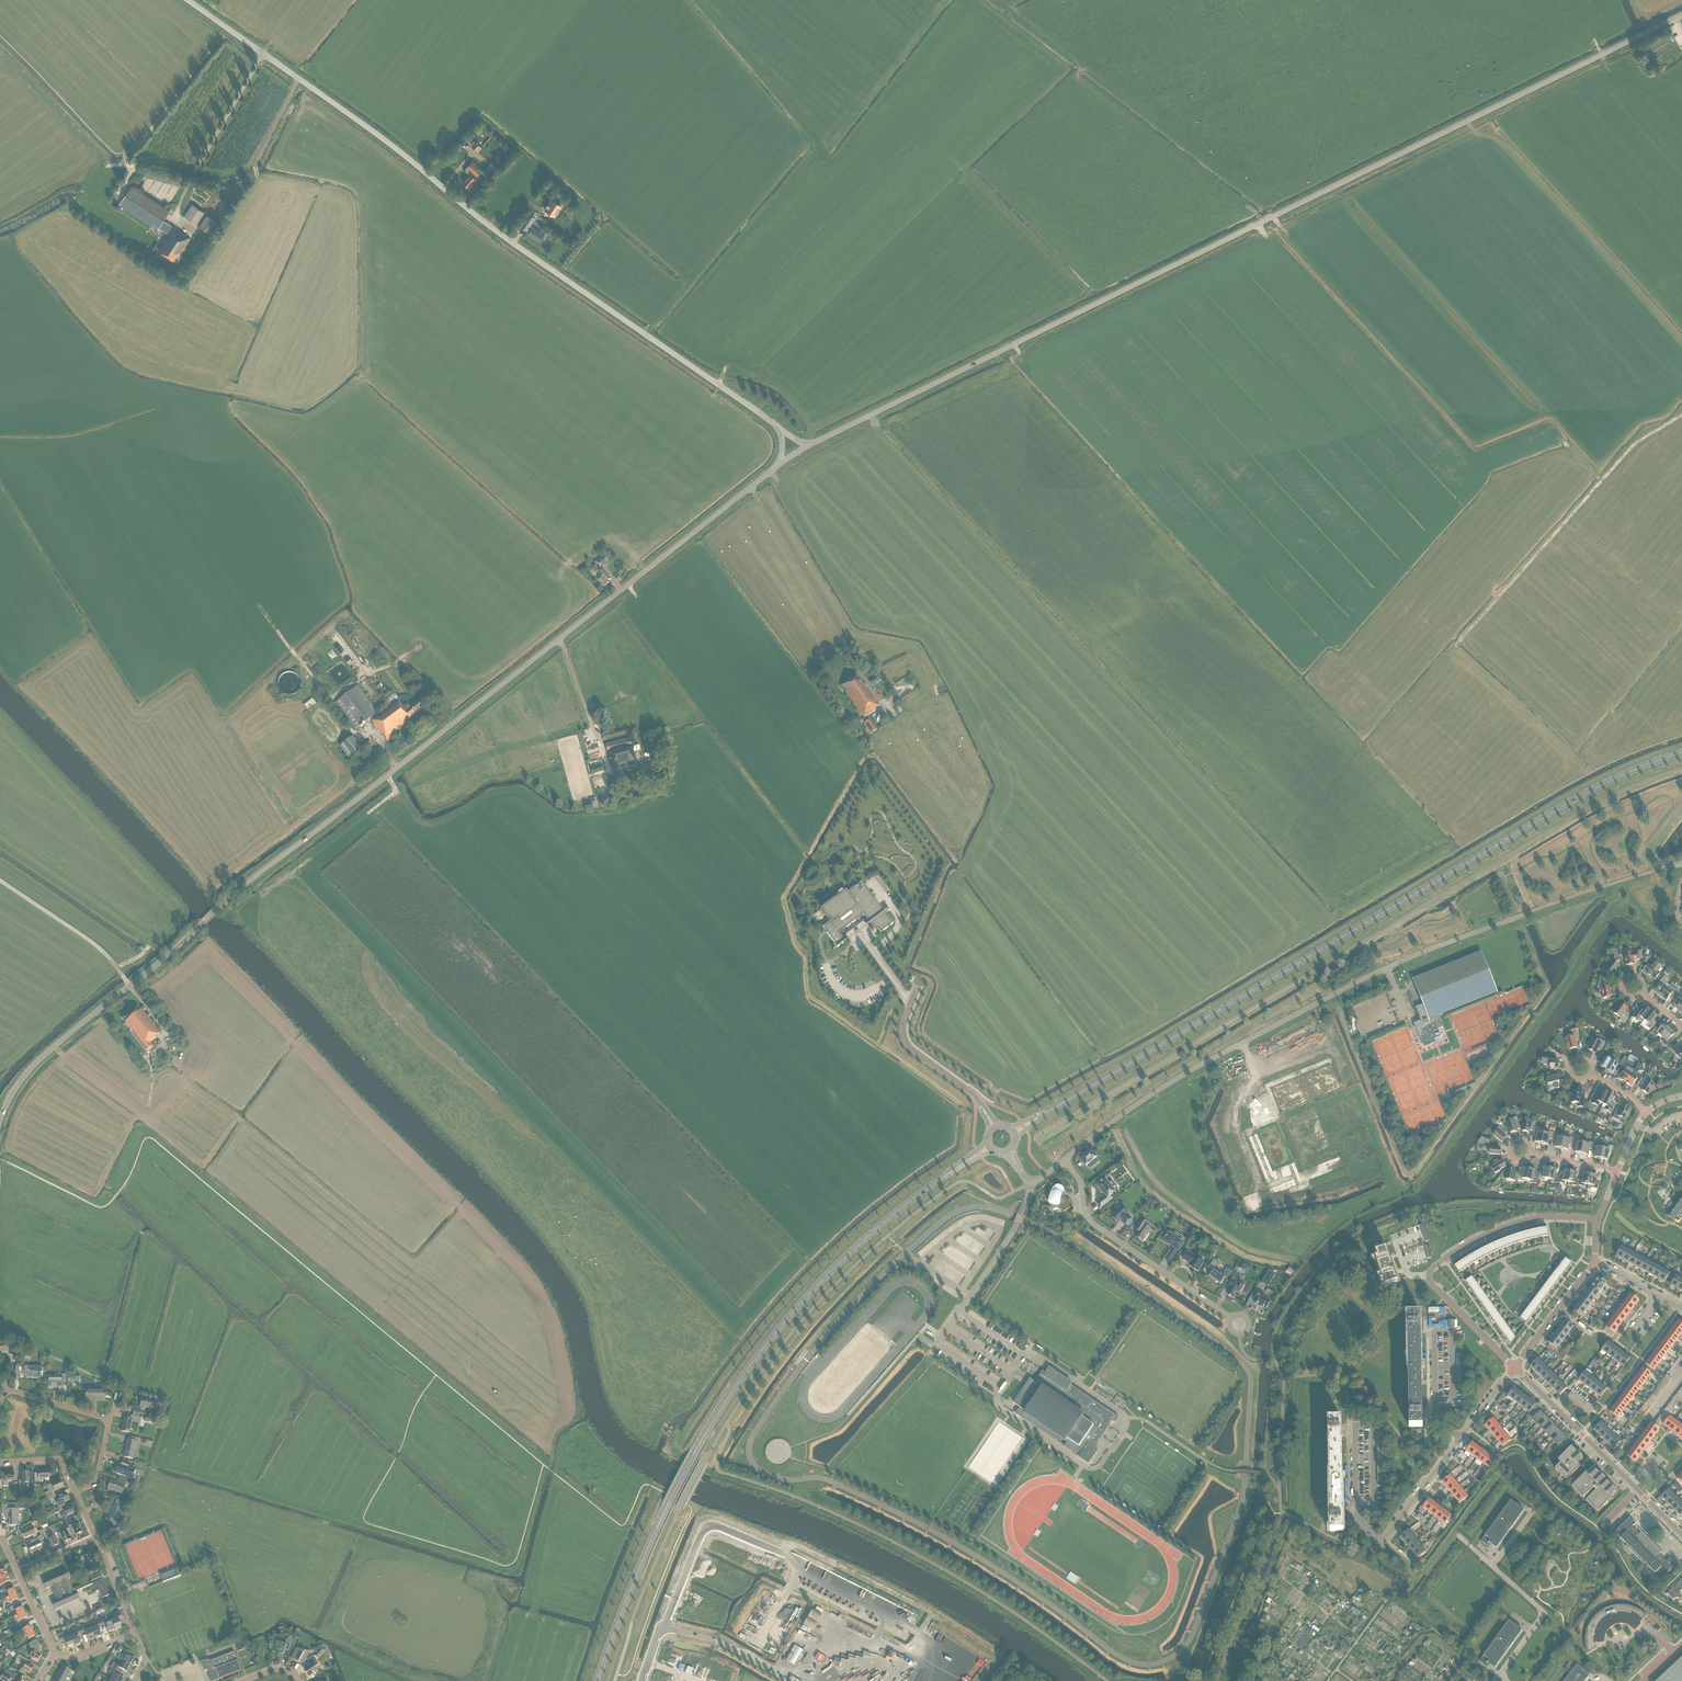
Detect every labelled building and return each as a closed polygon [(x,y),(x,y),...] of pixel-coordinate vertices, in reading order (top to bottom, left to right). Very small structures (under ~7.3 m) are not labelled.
[(299,87),(295,95),(300,98),(304,89),(299,87)] [(479,151),(481,148),(474,142),(471,145),(473,147),(473,148),(476,151),(477,150),(479,151)] [(501,156),(500,156),(499,156),(498,157),(497,157),(497,158),(496,158),(496,159),(496,160),(496,161),(496,162),(496,163),(497,163),(497,164),(498,164),(499,164),(499,165),(500,165),(501,165),(501,164),(502,164),(503,164),(503,163),(504,163),(504,162),(504,161),(504,160),(504,159),(504,158),(503,158),(503,157),(502,157),(501,156)] [(477,176),(482,170),(472,161),(467,168),(473,173),(471,175),(469,174),(462,182),(469,188),(476,179),(474,178),(476,176),(477,176)] [(493,172),(497,167),(491,162),(487,167),(493,172)] [(547,193),(551,188),(544,184),(541,189),(547,193)] [(131,186),(119,205),(157,230),(159,227),(169,234),(159,251),(174,261),(178,255),(179,255),(190,238),(185,235),(186,235),(174,227),(163,220),(169,211),(131,186)] [(562,206),(551,198),(544,209),(555,217),(562,206)] [(225,204),(218,200),(210,212),(217,217),(225,204)] [(197,225),(205,213),(192,205),(184,216),(197,225)] [(208,211),(198,223),(209,231),(218,219),(208,211)] [(532,227),(530,226),(535,218),(529,214),(520,227),(526,231),(527,231),(529,232),(528,234),(539,242),(544,235),(532,227)] [(601,568),(608,562),(603,557),(597,562),(601,568)] [(605,587),(610,582),(609,581),(611,579),(603,570),(598,574),(601,578),(598,580),(603,586),(604,586),(605,587)] [(337,630),(330,635),(333,639),(340,635),(337,630)] [(865,687),(856,675),(841,686),(860,714),(857,715),(864,725),(863,725),(870,735),(877,730),(870,720),(867,722),(864,718),(875,710),(875,709),(880,705),(866,686),(865,687)] [(876,683),(877,683),(881,680),(877,675),(873,678),(869,681),(872,685),(876,683)] [(377,717),(375,715),(378,712),(358,686),(335,703),(355,729),(370,718),(372,721),(383,735),(383,734),(386,738),(386,739),(388,742),(394,738),(391,735),(413,718),(412,717),(415,714),(416,715),(419,713),(418,712),(422,709),(418,703),(407,711),(398,700),(390,707),(377,717)] [(390,707),(399,699),(393,692),(384,700),(390,707)] [(637,745),(634,735),(629,736),(630,738),(605,744),(611,766),(612,766),(613,771),(637,764),(634,751),(634,752),(639,750),(639,748),(639,746),(638,746),(638,744),(637,745)] [(350,760),(363,750),(353,737),(340,747),(350,760)] [(611,788),(617,787),(614,776),(609,778),(611,788)] [(876,927),(880,933),(893,923),(874,897),(872,899),(871,897),(873,895),(862,881),(847,892),(846,890),(842,893),(842,892),(838,895),(838,896),(821,909),(830,921),(822,927),(825,931),(827,929),(828,931),(827,933),(837,947),(847,940),(847,939),(845,941),(839,932),(863,914),(869,923),(868,924),(870,923),(874,929),(876,927)] [(1617,962),(1620,960),(1616,949),(1612,951),(1615,958),(1612,961),(1604,971),(1611,977),(1619,967),(1615,964),(1617,962)] [(1631,953),(1631,952),(1630,951),(1629,951),(1626,951),(1625,952),(1625,953),(1625,954),(1624,954),(1626,965),(1634,964),(1633,960),(1635,960),(1640,959),(1643,958),(1642,951),(1638,951),(1638,953),(1632,954),(1632,953),(1631,953)] [(1481,952),(1412,980),(1422,1004),(1416,1007),(1422,1022),(1415,1025),(1414,1023),(1419,1038),(1421,1037),(1425,1046),(1433,1042),(1432,1040),(1441,1036),(1438,1029),(1443,1027),(1441,1021),(1442,1021),(1439,1015),(1497,992),(1481,952)] [(1660,968),(1655,964),(1654,963),(1649,966),(1648,965),(1643,972),(1654,980),(1659,973),(1657,972),(1660,968)] [(1664,976),(1658,984),(1660,986),(1656,992),(1661,997),(1667,988),(1664,986),(1667,983),(1665,981),(1667,978),(1664,976)] [(1606,987),(1606,985),(1607,982),(1593,979),(1599,980),(1598,984),(1597,987),(1599,988),(1600,992),(1602,991),(1603,993),(1602,994),(1602,996),(1603,997),(1603,998),(1604,998),(1605,998),(1607,998),(1607,997),(1611,996),(1610,992),(1611,992),(1610,992),(1610,990),(1610,989),(1609,989),(1609,986),(1606,987)] [(1667,988),(1661,997),(1666,1001),(1671,995),(1674,997),(1679,991),(1676,989),(1673,992),(1667,988)] [(1681,1009),(1681,997),(1672,1006),(1674,1008),(1675,1007),(1679,1011),(1678,1012),(1679,1012),(1680,1011),(1679,1011),(1681,1009)] [(1624,1024),(1629,1018),(1625,1016),(1626,1015),(1626,1013),(1625,1013),(1628,1009),(1620,1003),(1613,1013),(1621,1018),(1619,1020),(1624,1024)] [(141,1011),(140,1010),(141,1009),(138,1005),(121,1017),(126,1023),(125,1024),(146,1051),(153,1046),(150,1042),(153,1045),(157,1042),(154,1039),(156,1038),(155,1036),(159,1033),(145,1014),(144,1014),(142,1011),(141,1011)] [(1644,1020),(1651,1012),(1645,1007),(1642,1011),(1639,1009),(1638,1008),(1631,1017),(1637,1022),(1640,1018),(1644,1020)] [(1651,1012),(1644,1020),(1647,1024),(1646,1026),(1650,1030),(1656,1022),(1653,1020),(1657,1016),(1651,1012)] [(1662,1037),(1670,1029),(1665,1024),(1661,1028),(1658,1025),(1652,1032),(1656,1036),(1655,1037),(1658,1040),(1662,1037)] [(1670,1029),(1662,1037),(1665,1040),(1662,1043),(1667,1047),(1673,1040),(1671,1038),(1675,1034),(1670,1029)] [(1569,1050),(1577,1047),(1575,1041),(1579,1040),(1577,1032),(1573,1033),(1574,1037),(1566,1039),(1569,1050)] [(178,1050),(182,1047),(173,1036),(169,1039),(173,1044),(178,1050)] [(1598,1042),(1593,1039),(1588,1049),(1595,1053),(1599,1047),(1602,1049),(1605,1042),(1599,1039),(1598,1042)] [(1678,1044),(1672,1048),(1676,1054),(1681,1061),(1681,1049),(1678,1044)] [(1550,1060),(1551,1056),(1545,1055),(1544,1060),(1544,1059),(1543,1065),(1550,1066),(1550,1070),(1554,1070),(1554,1066),(1558,1067),(1559,1062),(1550,1060)] [(1605,1072),(1612,1060),(1605,1057),(1602,1055),(1598,1063),(1601,1064),(1600,1066),(1604,1069),(1603,1071),(1605,1072)] [(1247,1127),(1270,1194),(1302,1183),(1277,1111),(1343,1089),(1332,1058),(1265,1081),(1268,1092),(1253,1097),(1254,1100),(1248,1102),(1250,1107),(1249,1107),(1253,1118),(1241,1122),(1243,1129),(1247,1127)] [(1605,1072),(1607,1073),(1608,1071),(1613,1074),(1615,1071),(1617,1072),(1621,1066),(1618,1064),(1612,1060),(1605,1072)] [(1626,1083),(1632,1073),(1626,1069),(1627,1068),(1623,1065),(1619,1072),(1622,1074),(1619,1078),(1626,1083)] [(1632,1073),(1626,1083),(1632,1087),(1635,1083),(1638,1085),(1642,1078),(1639,1076),(1638,1077),(1632,1073)] [(1559,1088),(1558,1083),(1559,1082),(1559,1080),(1558,1076),(1546,1079),(1548,1086),(1549,1085),(1550,1090),(1554,1088),(1555,1089),(1559,1088)] [(1648,1095),(1654,1086),(1650,1082),(1651,1080),(1646,1076),(1641,1083),(1645,1085),(1641,1090),(1648,1095)] [(1584,1108),(1585,1099),(1581,1098),(1582,1090),(1573,1089),(1572,1103),(1578,1103),(1577,1107),(1584,1108)] [(1603,1104),(1608,1094),(1602,1091),(1600,1096),(1596,1095),(1592,1103),(1598,1106),(1600,1103),(1603,1104)] [(1608,1094),(1603,1104),(1606,1106),(1604,1109),(1610,1113),(1615,1104),(1612,1102),(1614,1097),(1608,1094)] [(1630,1108),(1623,1105),(1624,1105),(1623,1105),(1619,1112),(1616,1111),(1612,1118),(1618,1121),(1620,1117),(1625,1120),(1628,1113),(1629,1114),(1631,1109),(1630,1109),(1631,1108),(1630,1108)] [(1513,1122),(1513,1120),(1509,1121),(1509,1123),(1508,1123),(1510,1133),(1517,1131),(1517,1129),(1520,1129),(1518,1121),(1513,1122)] [(1533,1131),(1535,1123),(1524,1121),(1525,1121),(1524,1124),(1522,1124),(1522,1127),(1523,1128),(1523,1131),(1522,1131),(1529,1133),(1530,1130),(1533,1131)] [(1506,1137),(1504,1136),(1507,1133),(1499,1127),(1497,1129),(1498,1130),(1494,1136),(1501,1142),(1506,1137)] [(1542,1143),(1544,1133),(1540,1132),(1541,1129),(1535,1128),(1533,1135),(1537,1136),(1535,1142),(1542,1143)] [(1544,1133),(1542,1143),(1548,1145),(1548,1144),(1549,1139),(1552,1139),(1554,1133),(1547,1131),(1547,1134),(1544,1133)] [(1561,1148),(1563,1138),(1560,1137),(1561,1135),(1554,1134),(1553,1141),(1556,1141),(1555,1147),(1561,1148)] [(1114,1141),(1113,1139),(1111,1137),(1107,1140),(1111,1146),(1112,1145),(1114,1143),(1115,1143),(1114,1141)] [(1563,1138),(1561,1148),(1568,1150),(1568,1149),(1567,1149),(1569,1144),(1572,1144),(1573,1138),(1570,1137),(1569,1139),(1563,1138)] [(1581,1153),(1583,1143),(1577,1142),(1578,1140),(1574,1139),(1573,1146),(1576,1146),(1575,1152),(1574,1152),(1581,1153)] [(1583,1143),(1581,1153),(1587,1155),(1588,1154),(1587,1154),(1588,1149),(1592,1149),(1593,1143),(1589,1142),(1589,1144),(1583,1143)] [(1500,1155),(1500,1148),(1498,1148),(1499,1145),(1490,1144),(1490,1149),(1488,1149),(1488,1152),(1490,1153),(1489,1154),(1490,1154),(1499,1155),(1500,1155)] [(1601,1159),(1603,1148),(1599,1147),(1600,1145),(1594,1144),(1592,1151),(1596,1151),(1594,1157),(1601,1159)] [(1603,1148),(1601,1159),(1607,1160),(1607,1159),(1608,1154),(1611,1155),(1612,1154),(1614,1154),(1617,1147),(1609,1145),(1609,1147),(1606,1147),(1606,1149),(1603,1148)] [(1097,1157),(1091,1150),(1088,1153),(1087,1152),(1084,1155),(1084,1156),(1081,1158),(1082,1160),(1082,1161),(1084,1164),(1085,1163),(1086,1166),(1097,1157)] [(1500,1162),(1499,1159),(1492,1163),(1493,1166),(1491,1167),(1495,1174),(1498,1172),(1497,1172),(1506,1166),(1506,1167),(1502,1160),(1500,1162)] [(1548,1179),(1550,1169),(1544,1167),(1544,1168),(1543,1173),(1539,1173),(1538,1179),(1544,1181),(1545,1178),(1548,1179)] [(1527,1180),(1529,1169),(1523,1168),(1522,1174),(1519,1173),(1517,1180),(1523,1181),(1524,1179),(1527,1180)] [(1516,1182),(1518,1173),(1514,1173),(1515,1171),(1508,1169),(1508,1170),(1506,1179),(1516,1182)] [(1529,1169),(1527,1180),(1530,1180),(1530,1183),(1536,1184),(1538,1177),(1534,1176),(1535,1171),(1536,1171),(1529,1169)] [(1550,1169),(1548,1179),(1551,1180),(1551,1182),(1557,1183),(1558,1176),(1555,1176),(1556,1170),(1557,1170),(1550,1169)] [(1568,1182),(1570,1171),(1564,1170),(1564,1171),(1563,1176),(1560,1175),(1558,1182),(1565,1184),(1565,1181),(1568,1182)] [(1570,1171),(1568,1182),(1571,1183),(1571,1185),(1577,1186),(1579,1179),(1575,1179),(1576,1173),(1577,1173),(1570,1171)] [(1588,1185),(1590,1174),(1584,1173),(1584,1174),(1583,1179),(1580,1178),(1578,1185),(1585,1186),(1585,1184),(1588,1185)] [(1590,1174),(1588,1185),(1592,1186),(1591,1188),(1597,1189),(1599,1182),(1595,1182),(1597,1176),(1590,1174)] [(1661,1180),(1668,1186),(1671,1181),(1664,1176),(1661,1180)] [(1101,1183),(1098,1185),(1107,1196),(1100,1201),(1103,1206),(1113,1198),(1111,1196),(1115,1193),(1112,1189),(1116,1186),(1112,1181),(1108,1183),(1105,1180),(1102,1182),(1101,1183)] [(1064,1193),(1064,1192),(1064,1191),(1064,1190),(1063,1189),(1063,1188),(1062,1188),(1062,1187),(1061,1187),(1060,1186),(1059,1186),(1058,1186),(1057,1186),(1056,1187),(1055,1187),(1054,1188),(1053,1190),(1052,1192),(1051,1194),(1051,1196),(1050,1197),(1050,1198),(1050,1199),(1049,1199),(1048,1202),(1049,1203),(1050,1204),(1050,1205),(1051,1205),(1052,1208),(1052,1209),(1053,1209),(1054,1209),(1055,1209),(1057,1208),(1058,1208),(1059,1207),(1060,1207),(1060,1206),(1064,1211),(1073,1206),(1069,1200),(1067,1201),(1065,1199),(1064,1198),(1063,1197),(1062,1197),(1061,1196),(1062,1193),(1062,1192),(1064,1192),(1064,1193)] [(1669,1216),(1677,1222),(1678,1222),(1679,1222),(1679,1221),(1681,1218),(1681,1216),(1681,1215),(1681,1198),(1669,1216)] [(1125,1225),(1131,1219),(1127,1214),(1128,1213),(1122,1207),(1112,1217),(1118,1223),(1121,1220),(1123,1222),(1125,1225)] [(1143,1241),(1151,1229),(1147,1226),(1148,1224),(1142,1219),(1135,1229),(1139,1232),(1136,1236),(1143,1241)] [(1539,1229),(1541,1237),(1548,1236),(1547,1227),(1539,1229)] [(1533,1239),(1541,1237),(1539,1229),(1532,1230),(1533,1239)] [(1524,1232),(1526,1241),(1533,1239),(1532,1230),(1524,1232)] [(1166,1238),(1164,1241),(1174,1247),(1167,1256),(1172,1259),(1178,1250),(1179,1250),(1184,1243),(1180,1241),(1182,1237),(1175,1232),(1173,1236),(1169,1233),(1167,1236),(1166,1237),(1166,1238)] [(1519,1243),(1526,1241),(1524,1232),(1517,1235),(1519,1243)] [(1512,1245),(1519,1243),(1517,1235),(1509,1237),(1512,1245)] [(1512,1245),(1509,1237),(1502,1240),(1505,1248),(1512,1245)] [(1505,1248),(1502,1240),(1495,1243),(1498,1251),(1505,1248)] [(1488,1246),(1491,1254),(1498,1251),(1495,1243),(1488,1246)] [(1491,1254),(1488,1246),(1481,1250),(1485,1257),(1491,1254)] [(1622,1259),(1627,1250),(1621,1247),(1616,1256),(1622,1259)] [(1391,1262),(1387,1248),(1375,1252),(1377,1257),(1375,1258),(1382,1280),(1381,1281),(1384,1280),(1386,1286),(1397,1282),(1394,1271),(1396,1271),(1396,1270),(1392,1261),(1391,1262)] [(1478,1261),(1485,1257),(1481,1250),(1474,1253),(1478,1261)] [(1633,1253),(1627,1250),(1622,1259),(1628,1263),(1633,1253)] [(1196,1257),(1188,1252),(1183,1259),(1191,1264),(1189,1266),(1197,1271),(1204,1262),(1196,1256),(1196,1257)] [(1467,1257),(1472,1264),(1478,1261),(1474,1253),(1467,1257)] [(1633,1253),(1628,1263),(1634,1266),(1639,1256),(1635,1254),(1633,1253)] [(1640,1269),(1645,1260),(1639,1256),(1634,1266),(1640,1269)] [(1461,1261),(1465,1268),(1472,1264),(1467,1257),(1461,1261)] [(1565,1258),(1560,1264),(1567,1270),(1572,1263),(1565,1258)] [(1225,1277),(1214,1269),(1219,1262),(1214,1259),(1208,1268),(1213,1271),(1209,1276),(1208,1275),(1220,1284),(1219,1287),(1225,1277)] [(1646,1272),(1651,1263),(1645,1260),(1640,1269),(1646,1272)] [(1454,1266),(1459,1273),(1465,1268),(1461,1261),(1454,1266)] [(1652,1276),(1657,1266),(1651,1263),(1646,1272),(1652,1276)] [(1560,1264),(1556,1270),(1563,1275),(1567,1270),(1560,1264)] [(1658,1279),(1663,1269),(1657,1266),(1652,1276),(1658,1279)] [(1289,1268),(1286,1273),(1290,1276),(1294,1271),(1289,1268)] [(1663,1269),(1658,1279),(1665,1282),(1667,1277),(1669,1278),(1671,1274),(1670,1273),(1663,1269)] [(1556,1270),(1551,1276),(1558,1281),(1563,1275),(1556,1270)] [(1551,1276),(1547,1282),(1554,1287),(1558,1281),(1551,1276)] [(1677,1289),(1681,1279),(1675,1276),(1670,1285),(1677,1289)] [(1231,1290),(1228,1295),(1233,1298),(1238,1290),(1241,1292),(1243,1288),(1244,1288),(1244,1287),(1245,1285),(1243,1284),(1243,1283),(1241,1282),(1240,1283),(1239,1282),(1240,1281),(1234,1277),(1228,1286),(1232,1288),(1231,1290),(1231,1289),(1231,1290)] [(1472,1277),(1465,1282),(1470,1288),(1476,1283),(1472,1277)] [(1594,1282),(1602,1289),(1607,1283),(1598,1277),(1594,1282)] [(1547,1282),(1542,1288),(1549,1293),(1554,1287),(1547,1282)] [(1598,1294),(1602,1289),(1594,1282),(1590,1288),(1598,1294)] [(1481,1289),(1476,1283),(1470,1288),(1474,1294),(1481,1289)] [(1542,1288),(1538,1294),(1545,1299),(1549,1293),(1542,1288)] [(1594,1300),(1598,1294),(1590,1288),(1586,1293),(1594,1300)] [(1485,1295),(1481,1289),(1474,1294),(1478,1300),(1485,1295)] [(1266,1309),(1270,1301),(1263,1296),(1264,1294),(1257,1290),(1253,1298),(1256,1300),(1254,1303),(1259,1305),(1261,1307),(1266,1309)] [(1590,1305),(1594,1300),(1586,1293),(1581,1299),(1590,1305)] [(1538,1294),(1533,1300),(1540,1305),(1545,1299),(1538,1294)] [(1626,1300),(1635,1306),(1639,1300),(1630,1294),(1626,1300)] [(1489,1301),(1485,1295),(1478,1300),(1483,1306),(1489,1301)] [(1586,1311),(1590,1305),(1581,1299),(1577,1304),(1586,1311)] [(1533,1300),(1529,1306),(1536,1311),(1540,1305),(1533,1300)] [(1626,1300),(1622,1305),(1630,1311),(1635,1306),(1626,1300)] [(1494,1307),(1489,1301),(1483,1306),(1487,1312),(1494,1307)] [(1581,1316),(1586,1311),(1577,1304),(1573,1310),(1581,1316)] [(1622,1305),(1618,1311),(1626,1317),(1630,1311),(1622,1305)] [(1529,1306),(1524,1312),(1531,1317),(1536,1311),(1529,1306)] [(1494,1307),(1487,1312),(1491,1318),(1498,1313),(1494,1307)] [(1622,1322),(1626,1317),(1618,1311),(1614,1316),(1622,1322)] [(1524,1312),(1520,1318),(1526,1323),(1531,1317),(1524,1312)] [(1502,1319),(1498,1313),(1491,1318),(1496,1324),(1502,1319)] [(1420,1323),(1420,1316),(1408,1316),(1410,1428),(1420,1428),(1420,1420),(1424,1420),(1423,1412),(1420,1412),(1420,1332),(1424,1332),(1424,1323),(1420,1323)] [(1618,1328),(1622,1322),(1614,1316),(1610,1322),(1618,1328)] [(1502,1319),(1496,1324),(1500,1330),(1507,1325),(1502,1319)] [(1561,1326),(1569,1332),(1573,1327),(1565,1320),(1561,1326)] [(1614,1333),(1618,1328),(1610,1322),(1605,1327),(1606,1328),(1603,1331),(1612,1338),(1615,1334),(1614,1333)] [(1507,1325),(1500,1330),(1504,1336),(1511,1332),(1507,1325)] [(1565,1338),(1569,1332),(1561,1326),(1556,1331),(1565,1338)] [(1681,1333),(1681,1331),(1674,1326),(1670,1331),(1679,1337),(1681,1333)] [(1561,1343),(1565,1338),(1556,1331),(1552,1337),(1561,1343)] [(1674,1343),(1679,1337),(1670,1331),(1666,1336),(1674,1343)] [(1516,1338),(1511,1332),(1504,1336),(1510,1345),(1516,1338)] [(1670,1348),(1674,1343),(1666,1336),(1662,1342),(1670,1348)] [(1556,1349),(1561,1343),(1552,1337),(1548,1343),(1556,1349)] [(1601,1350),(1607,1354),(1613,1346),(1608,1341),(1601,1350)] [(1666,1354),(1670,1348),(1662,1342),(1658,1347),(1666,1354)] [(1612,1358),(1619,1350),(1613,1346),(1607,1354),(1612,1358)] [(1662,1359),(1666,1354),(1658,1347),(1654,1353),(1662,1359)] [(1618,1362),(1624,1354),(1619,1350),(1612,1358),(1618,1362)] [(1658,1365),(1662,1359),(1654,1353),(1650,1358),(1658,1365)] [(1624,1354),(1618,1362),(1624,1367),(1630,1358),(1624,1354)] [(1654,1370),(1658,1365),(1650,1358),(1645,1364),(1653,1370),(1652,1371),(1656,1374),(1657,1372),(1654,1370)] [(1535,1371),(1543,1364),(1538,1359),(1530,1366),(1535,1371)] [(1540,1376),(1547,1368),(1543,1364),(1535,1371),(1540,1376)] [(24,1374),(24,1378),(39,1378),(39,1377),(42,1377),(42,1372),(45,1372),(45,1370),(44,1370),(44,1367),(41,1367),(41,1366),(24,1366),(24,1374)] [(1069,1381),(1049,1368),(1046,1372),(1043,1370),(1033,1385),(1028,1382),(1014,1403),(1020,1407),(1015,1413),(1059,1442),(1061,1439),(1065,1441),(1066,1441),(1067,1441),(1064,1446),(1075,1453),(1075,1452),(1078,1454),(1077,1455),(1079,1456),(1079,1457),(1089,1464),(1098,1449),(1095,1447),(1112,1421),(1115,1422),(1119,1417),(1068,1382),(1069,1381)] [(1545,1381),(1552,1373),(1547,1368),(1540,1376),(1545,1381)] [(1638,1373),(1647,1380),(1651,1374),(1643,1368),(1638,1373)] [(1584,1384),(1590,1376),(1585,1372),(1578,1380),(1584,1384)] [(1557,1378),(1552,1373),(1545,1381),(1550,1386),(1557,1378)] [(1643,1385),(1647,1380),(1638,1373),(1634,1379),(1643,1385)] [(65,1382),(66,1374),(62,1374),(62,1378),(48,1378),(48,1388),(62,1388),(62,1382),(65,1382)] [(1555,1390),(1562,1383),(1560,1381),(1564,1378),(1561,1374),(1557,1378),(1550,1386),(1555,1390)] [(1589,1388),(1596,1380),(1590,1376),(1584,1384),(1589,1388)] [(1639,1390),(1643,1385),(1634,1379),(1630,1384),(1639,1390)] [(1595,1393),(1601,1384),(1596,1380),(1589,1388),(1595,1393)] [(1562,1383),(1555,1390),(1560,1395),(1567,1388),(1562,1383)] [(1601,1384),(1595,1393),(1601,1397),(1607,1388),(1601,1384)] [(1641,1392),(1639,1390),(1630,1384),(1626,1390),(1634,1396),(1637,1393),(1639,1394),(1641,1392)] [(104,1389),(104,1386),(96,1386),(96,1389),(86,1389),(86,1400),(105,1400),(105,1389),(104,1389)] [(1513,1400),(1519,1392),(1514,1387),(1507,1396),(1513,1400)] [(1630,1401),(1634,1396),(1626,1390),(1622,1395),(1630,1401)] [(1518,1404),(1525,1396),(1519,1392),(1513,1400),(1518,1404)] [(1626,1407),(1630,1401),(1622,1395),(1618,1400),(1626,1407)] [(1524,1408),(1530,1400),(1525,1396),(1518,1404),(1524,1408)] [(159,1401),(142,1398),(140,1406),(154,1409),(155,1406),(158,1407),(158,1404),(164,1406),(165,1402),(159,1400),(159,1401)] [(1653,1404),(1648,1400),(1647,1400),(1645,1398),(1643,1400),(1651,1406),(1653,1404)] [(1530,1400),(1524,1408),(1529,1413),(1536,1404),(1530,1400)] [(1622,1412),(1626,1407),(1618,1400),(1614,1406),(1622,1412)] [(1649,1409),(1651,1406),(1643,1400),(1642,1401),(1645,1403),(1644,1405),(1649,1409)] [(1673,1409),(1674,1408),(1669,1404),(1667,1407),(1674,1412),(1675,1411),(1673,1409)] [(1618,1418),(1622,1412),(1614,1406),(1609,1412),(1618,1418)] [(132,1415),(140,1416),(141,1409),(134,1408),(132,1415)] [(1537,1424),(1544,1416),(1540,1412),(1538,1414),(1534,1411),(1528,1419),(1531,1422),(1533,1420),(1537,1424)] [(124,1418),(121,1431),(129,1432),(132,1421),(140,1423),(141,1418),(131,1415),(131,1416),(133,1416),(132,1417),(132,1419),(124,1418)] [(1541,1428),(1549,1421),(1544,1416),(1537,1424),(1541,1428)] [(1669,1429),(1675,1420),(1669,1416),(1663,1424),(1669,1429)] [(1489,1431),(1498,1424),(1493,1419),(1485,1425),(1489,1431)] [(1341,1428),(1341,1420),(1330,1420),(1331,1533),(1342,1533),(1341,1524),(1344,1524),(1344,1517),(1341,1517),(1341,1435),(1344,1435),(1344,1428),(1341,1428)] [(1674,1433),(1680,1424),(1675,1420),(1669,1429),(1674,1433)] [(1545,1433),(1553,1425),(1549,1421),(1541,1428),(1545,1433)] [(1599,1435),(1606,1427),(1601,1422),(1594,1430),(1599,1435)] [(1647,1428),(1655,1435),(1660,1429),(1651,1423),(1647,1428)] [(1494,1436),(1502,1429),(1498,1424),(1489,1431),(1494,1436)] [(1550,1437),(1557,1429),(1553,1425),(1545,1433),(1550,1437)] [(1498,1441),(1506,1435),(1504,1432),(1507,1429),(1505,1427),(1502,1429),(1494,1436),(1498,1441)] [(1604,1439),(1611,1432),(1606,1427),(1599,1435),(1604,1439)] [(1651,1440),(1655,1435),(1647,1428),(1643,1434),(1651,1440)] [(1554,1441),(1561,1433),(1557,1429),(1550,1437),(1554,1441)] [(1608,1444),(1616,1437),(1613,1434),(1615,1432),(1614,1430),(1611,1432),(1604,1439),(1608,1444)] [(1561,1433),(1554,1441),(1558,1445),(1556,1447),(1559,1450),(1566,1442),(1564,1440),(1566,1438),(1561,1433)] [(1647,1445),(1651,1440),(1643,1434),(1639,1439),(1647,1445)] [(1506,1435),(1498,1441),(1503,1447),(1511,1440),(1506,1435)] [(139,1442),(140,1439),(129,1437),(128,1440),(127,1439),(124,1456),(133,1458),(136,1441),(139,1442)] [(1616,1437),(1608,1444),(1613,1449),(1621,1442),(1616,1437)] [(1643,1451),(1647,1445),(1639,1439),(1635,1445),(1643,1451)] [(1471,1455),(1478,1446),(1472,1442),(1466,1451),(1471,1455)] [(994,1482),(1006,1461),(1004,1459),(1005,1458),(984,1445),(970,1468),(994,1482)] [(1639,1456),(1643,1451),(1635,1445),(1630,1450),(1639,1456)] [(1477,1459),(1483,1451),(1478,1446),(1471,1455),(1477,1459)] [(1583,1458),(1571,1447),(1557,1460),(1560,1463),(1555,1469),(1566,1480),(1580,1467),(1577,1464),(1583,1458)] [(1635,1462),(1639,1456),(1630,1450),(1626,1456),(1635,1462)] [(1482,1463),(1489,1455),(1483,1451),(1477,1459),(1482,1463)] [(1489,1455),(1482,1463),(1488,1467),(1494,1459),(1489,1455)] [(131,1478),(134,1470),(118,1464),(115,1472),(131,1478)] [(1586,1472),(1572,1486),(1583,1498),(1593,1488),(1595,1490),(1586,1500),(1597,1512),(1611,1498),(1610,1497),(1615,1491),(1604,1480),(1605,1479),(1599,1473),(1598,1474),(1593,1468),(1587,1474),(1586,1472)] [(35,1482),(39,1482),(39,1479),(49,1478),(49,1471),(38,1471),(38,1474),(35,1474),(35,1482)] [(19,1492),(23,1492),(23,1488),(26,1488),(26,1483),(29,1483),(29,1472),(22,1472),(22,1480),(19,1481),(19,1492)] [(3,1486),(7,1486),(7,1481),(14,1480),(14,1473),(5,1473),(5,1480),(2,1480),(3,1486)] [(1447,1488),(1455,1481),(1450,1475),(1442,1482),(1447,1488)] [(48,1497),(55,1494),(53,1492),(63,1487),(60,1480),(46,1486),(49,1491),(45,1493),(47,1498),(48,1498),(48,1497)] [(125,1485),(126,1482),(120,1480),(119,1483),(111,1480),(108,1488),(122,1494),(125,1485)] [(1452,1494),(1460,1487),(1455,1481),(1447,1488),(1452,1494)] [(1456,1500),(1465,1493),(1460,1487),(1452,1494),(1456,1500)] [(1666,1502),(1673,1494),(1668,1489),(1661,1497),(1666,1502)] [(59,1508),(65,1505),(64,1502),(69,1500),(66,1493),(57,1497),(58,1499),(55,1500),(59,1508)] [(1465,1493),(1456,1500),(1460,1503),(1462,1505),(1465,1502),(1463,1500),(1468,1497),(1465,1493)] [(1671,1506),(1678,1499),(1673,1494),(1666,1502),(1671,1506)] [(117,1522),(124,1503),(111,1498),(106,1511),(108,1511),(105,1519),(109,1521),(110,1519),(117,1522)] [(1428,1511),(1435,1503),(1429,1499),(1423,1507),(1428,1511)] [(1681,1505),(1681,1503),(1678,1499),(1671,1506),(1676,1511),(1681,1505)] [(1524,1510),(1510,1500),(1481,1541),(1489,1547),(1491,1544),(1496,1548),(1524,1510)] [(1434,1516),(1440,1507),(1435,1503),(1428,1511),(1434,1516)] [(5,1504),(1,1504),(2,1514),(6,1514),(6,1518),(10,1518),(10,1521),(9,1521),(9,1525),(18,1525),(17,1513),(18,1513),(18,1508),(11,1509),(8,1509),(7,1505),(5,1505),(5,1504)] [(65,1513),(60,1515),(62,1518),(63,1520),(67,1519),(66,1516),(75,1512),(72,1505),(63,1509),(65,1513)] [(1439,1520),(1446,1511),(1440,1507),(1434,1516),(1439,1520)] [(1446,1511),(1439,1520),(1445,1524),(1451,1516),(1446,1511)] [(1632,1527),(1636,1523),(1629,1517),(1623,1523),(1624,1523),(1622,1524),(1613,1533),(1619,1540),(1620,1538),(1628,1546),(1626,1547),(1646,1567),(1647,1566),(1655,1573),(1653,1574),(1660,1580),(1676,1565),(1670,1558),(1666,1562),(1661,1556),(1661,1555),(1660,1556),(1659,1554),(1661,1552),(1642,1532),(1639,1534),(1638,1533),(1638,1532),(1638,1533),(1632,1527)] [(76,1534),(82,1531),(79,1523),(72,1526),(76,1534)] [(33,1527),(32,1525),(29,1527),(29,1528),(21,1532),(24,1538),(36,1533),(33,1527)] [(61,1530),(60,1527),(56,1529),(58,1534),(60,1533),(64,1542),(71,1539),(67,1530),(63,1532),(62,1530),(61,1530)] [(1405,1542),(1413,1536),(1408,1530),(1400,1537),(1405,1542)] [(30,1553),(42,1548),(41,1545),(44,1544),(43,1541),(42,1539),(44,1538),(42,1535),(37,1537),(38,1539),(32,1541),(33,1543),(27,1545),(30,1553)] [(59,1544),(55,1535),(48,1539),(45,1540),(47,1543),(50,1542),(52,1547),(59,1544)] [(1409,1548),(1417,1541),(1413,1536),(1405,1542),(1409,1548)] [(1413,1553),(1422,1546),(1417,1541),(1409,1548),(1413,1553)] [(1422,1546),(1413,1553),(1418,1558),(1426,1552),(1422,1546)] [(91,1570),(97,1567),(96,1565),(97,1565),(91,1551),(83,1555),(89,1568),(90,1568),(91,1570)] [(160,1575),(163,1582),(180,1575),(177,1568),(160,1575)] [(73,1592),(72,1589),(68,1579),(70,1578),(66,1570),(43,1580),(46,1588),(50,1586),(56,1600),(52,1601),(55,1609),(79,1599),(76,1591),(75,1591),(73,1592)] [(1074,1581),(1078,1576),(1071,1570),(1067,1576),(1074,1581)] [(1662,1592),(1666,1595),(1667,1594),(1673,1599),(1678,1597),(1680,1592),(1680,1591),(1681,1590),(1681,1572),(1662,1592)] [(75,1591),(76,1591),(92,1584),(96,1592),(99,1591),(102,1598),(110,1594),(101,1573),(90,1577),(91,1581),(72,1589),(73,1592),(75,1591)] [(1308,1578),(1321,1587),(1324,1583),(1312,1573),(1308,1578)] [(0,1578),(0,1582),(1,1584),(10,1580),(8,1575),(0,1578)] [(6,1598),(16,1593),(14,1588),(7,1591),(8,1594),(5,1596),(6,1598)] [(1365,1596),(1367,1593),(1363,1590),(1358,1597),(1361,1599),(1364,1595),(1365,1596)] [(16,1593),(6,1598),(7,1600),(10,1598),(11,1602),(18,1598),(16,1593)] [(90,1616),(93,1614),(88,1602),(85,1604),(90,1616)] [(1605,1635),(1606,1633),(1606,1632),(1608,1630),(1609,1629),(1610,1628),(1611,1627),(1613,1626),(1615,1625),(1616,1625),(1617,1624),(1619,1624),(1621,1624),(1622,1624),(1623,1624),(1625,1624),(1626,1625),(1628,1625),(1629,1626),(1630,1627),(1631,1628),(1633,1628),(1634,1629),(1634,1631),(1639,1626),(1640,1625),(1640,1624),(1640,1623),(1640,1622),(1646,1615),(1641,1611),(1636,1607),(1630,1605),(1624,1604),(1617,1604),(1611,1606),(1605,1608),(1600,1611),(1595,1615),(1591,1620),(1588,1625),(1588,1626),(1587,1628),(1586,1632),(1585,1638),(1585,1644),(1586,1650),(1587,1653),(1596,1648),(1595,1644),(1605,1643),(1604,1640),(1604,1639),(1605,1638),(1605,1635)] [(16,1613),(13,1614),(14,1616),(24,1612),(22,1607),(15,1610),(16,1613)] [(813,1630),(822,1614),(812,1609),(803,1625),(813,1630)] [(111,1620),(115,1630),(121,1627),(118,1619),(122,1618),(119,1611),(114,1613),(116,1618),(111,1620)] [(24,1612),(14,1616),(15,1618),(18,1617),(20,1620),(27,1617),(24,1612)] [(115,1630),(111,1620),(105,1622),(103,1617),(99,1619),(101,1626),(105,1624),(108,1632),(115,1630)] [(98,1627),(101,1626),(99,1619),(94,1621),(96,1626),(90,1628),(94,1638),(101,1635),(98,1627)] [(1522,1630),(1509,1620),(1479,1661),(1487,1667),(1489,1664),(1494,1668),(1522,1630)] [(83,1625),(80,1626),(79,1623),(77,1624),(78,1627),(81,1634),(84,1632),(88,1641),(94,1638),(90,1628),(85,1630),(83,1625)] [(22,1635),(33,1630),(30,1625),(20,1630),(22,1635)] [(78,1635),(81,1634),(78,1627),(73,1629),(75,1634),(70,1636),(74,1646),(81,1643),(78,1635)] [(33,1630),(22,1635),(23,1637),(27,1635),(28,1639),(35,1635),(33,1630)] [(74,1646),(70,1636),(65,1638),(63,1633),(58,1635),(61,1642),(64,1640),(67,1649),(74,1646)] [(291,1644),(293,1636),(289,1635),(288,1639),(287,1638),(285,1644),(276,1641),(273,1651),(275,1652),(283,1655),(283,1656),(286,1657),(291,1644)] [(234,1642),(238,1651),(245,1648),(241,1639),(234,1642)] [(38,1661),(41,1655),(38,1653),(40,1650),(39,1647),(40,1647),(37,1640),(28,1644),(30,1648),(29,1651),(32,1652),(29,1656),(38,1661)] [(797,1666),(806,1651),(794,1645),(786,1660),(797,1666)] [(121,1660),(130,1666),(134,1660),(126,1655),(128,1652),(122,1648),(119,1653),(124,1656),(121,1660)] [(303,1651),(297,1648),(291,1659),(298,1663),(299,1661),(303,1664),(306,1659),(308,1660),(313,1656),(309,1654),(310,1651),(310,1650),(310,1651),(305,1650),(303,1651)] [(235,1652),(210,1661),(209,1659),(201,1663),(204,1671),(207,1670),(212,1680),(215,1680),(242,1670),(235,1652)] [(26,1663),(25,1662),(27,1659),(18,1654),(16,1658),(22,1662),(21,1663),(25,1665),(23,1669),(21,1668),(19,1671),(25,1675),(27,1671),(30,1673),(30,1672),(31,1672),(32,1670),(33,1667),(26,1663)] [(1656,1680),(1681,1680),(1681,1657),(1656,1680)] [(309,1677),(318,1670),(315,1666),(319,1664),(315,1658),(309,1662),(312,1665),(304,1670),(309,1677)] [(127,1672),(130,1666),(121,1660),(118,1665),(113,1663),(111,1667),(117,1671),(119,1668),(127,1672)] [(1577,1664),(1564,1680),(1585,1680),(1590,1674),(1577,1664)] [(59,1672),(67,1677),(70,1672),(73,1674),(74,1672),(71,1670),(63,1665),(59,1672)] [(117,1671),(111,1667),(108,1672),(113,1675),(110,1679),(113,1680),(122,1680),(123,1679),(115,1674),(117,1671)] [(5,1671),(3,1674),(0,1679),(3,1680),(8,1680),(10,1678),(14,1680),(17,1675),(14,1673),(13,1674),(10,1673),(10,1674),(5,1671)] [(67,1677),(59,1672),(55,1679),(59,1680),(65,1680),(66,1679),(69,1680),(70,1679),(67,1677)]
